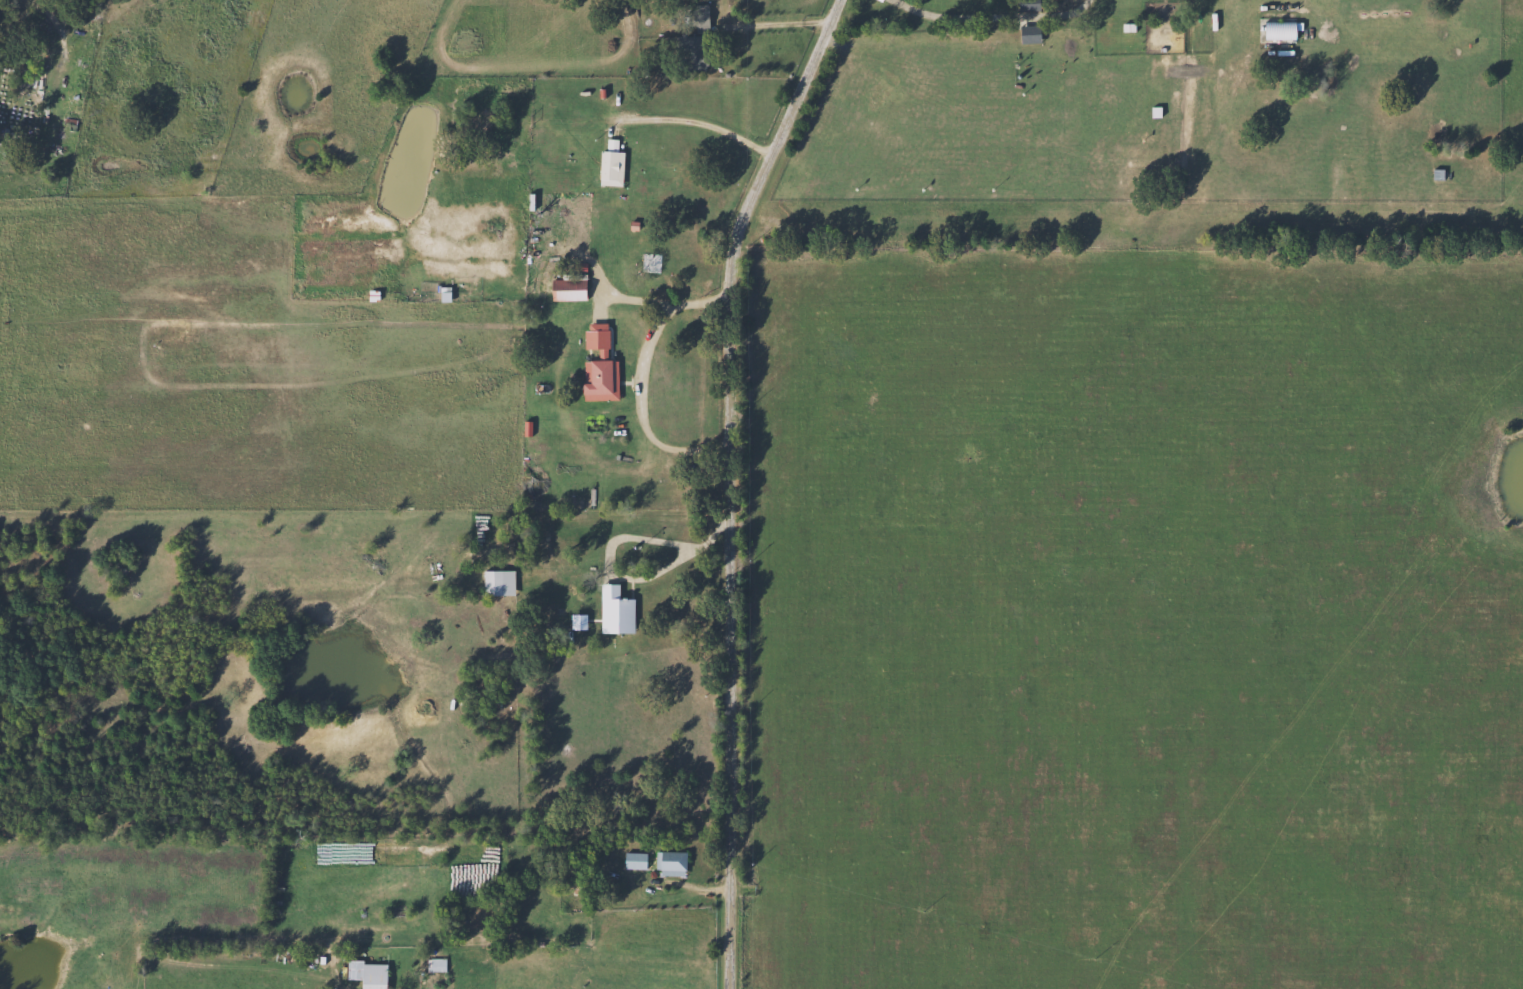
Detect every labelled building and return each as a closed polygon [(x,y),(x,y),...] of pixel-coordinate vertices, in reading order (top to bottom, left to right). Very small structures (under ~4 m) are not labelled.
[(683,4),(706,4),(706,27),(683,27),(683,4)] [(620,186),(597,185),(597,150),(621,151),(620,186)] [(547,278),(584,278),(584,299),(547,299),(547,278)] [(615,399),(581,399),(581,329),(606,330),(606,360),(616,360),(615,399)] [(511,571),(511,596),(480,596),(480,571),(511,571)] [(610,581),(631,581),(631,597),(644,597),(644,631),(611,631),(610,581)] [(654,870),(654,851),(685,852),(685,871),(654,870)] [(621,870),(621,853),(645,853),(645,870),(621,870)] [(585,881),(585,895),(571,895),(571,881),(585,881)] [(384,964),(384,988),(359,988),(359,964),(384,964)]
